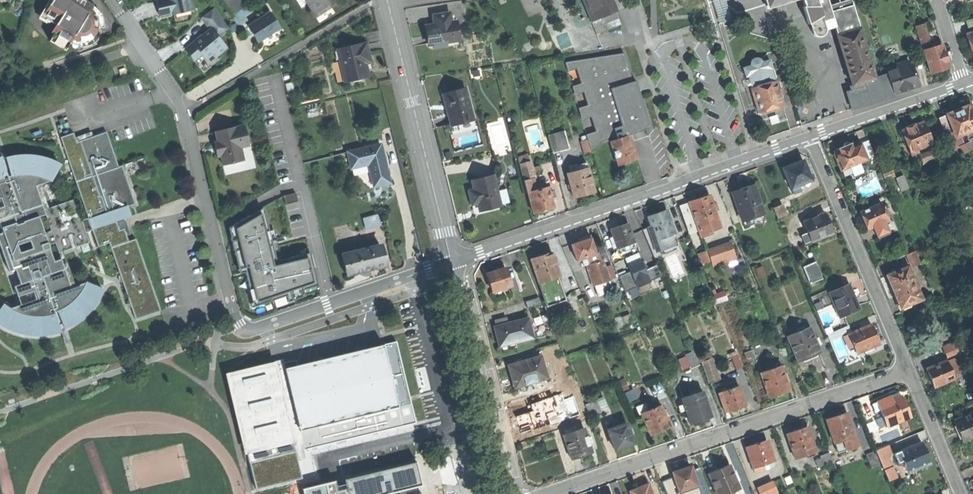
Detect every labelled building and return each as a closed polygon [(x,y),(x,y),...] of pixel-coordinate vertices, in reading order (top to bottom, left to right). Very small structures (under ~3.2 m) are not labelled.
[(73,39),(76,41),(79,42),(82,42),(86,41),(89,40),(92,39),(95,36),(96,33),(98,30),(99,27),(99,24),(98,20),(97,17),(95,14),(93,11),(90,9),(93,5),(84,0),(52,0),(42,17),(59,27),(50,41),(66,51),(73,39)] [(193,10),(191,0),(164,0),(157,2),(158,9),(160,16),(173,13),(174,15),(193,10)] [(231,16),(244,7),(239,0),(222,0),(220,1),(231,16)] [(320,11),(337,0),(313,0),(320,11)] [(592,22),(603,17),(615,12),(617,10),(613,0),(583,0),(592,22)] [(798,0),(763,0),(766,10),(798,0)] [(832,16),(827,0),(802,0),(804,6),(802,6),(807,24),(809,24),(812,34),(825,30),(824,24),(825,24),(823,19),(832,16)] [(845,22),(849,20),(844,0),(839,1),(839,0),(827,0),(832,16),(835,24),(845,22)] [(214,9),(202,18),(211,30),(186,49),(190,55),(195,61),(202,55),(206,59),(215,52),(218,56),(227,49),(218,37),(229,28),(214,9)] [(621,25),(615,12),(603,17),(609,30),(621,25)] [(253,35),(258,42),(280,28),(270,13),(248,27),(253,35)] [(428,35),(430,45),(434,44),(447,42),(450,42),(450,39),(459,37),(457,21),(452,22),(450,13),(434,15),(435,25),(427,26),(428,35)] [(597,35),(609,30),(603,17),(592,22),(591,22),(597,35)] [(966,28),(972,26),(972,18),(964,20),(966,28)] [(845,22),(848,31),(859,28),(857,22),(851,24),(849,20),(845,22)] [(915,25),(921,44),(928,42),(924,30),(922,23),(915,25)] [(892,93),(893,93),(887,73),(874,77),(859,28),(848,31),(837,34),(843,56),(842,56),(845,63),(854,90),(846,92),(851,109),(872,102),(893,95),(892,93)] [(276,33),(266,39),(269,44),(279,38),(276,33)] [(367,43),(338,49),(345,80),(369,75),(366,62),(364,55),(369,54),(367,43)] [(941,44),(923,50),(930,73),(948,67),(944,54),(941,44)] [(770,58),(763,60),(762,59),(760,57),(758,56),(755,56),(753,57),(751,59),(750,62),(751,64),(743,67),(746,75),(749,74),(752,87),(762,84),(761,81),(765,80),(766,83),(774,81),(770,68),(773,68),(770,58)] [(887,73),(893,93),(905,89),(917,86),(911,64),(907,65),(897,68),(886,71),(887,73)] [(772,109),(783,105),(780,95),(778,89),(775,80),(774,81),(766,83),(762,84),(752,87),(759,112),(772,109)] [(464,91),(444,95),(448,111),(451,125),(474,120),(469,99),(466,99),(464,91)] [(948,113),(953,125),(958,135),(960,134),(967,132),(969,138),(972,137),(972,106),(970,107),(969,105),(957,109),(948,113)] [(945,128),(953,125),(948,113),(941,116),(945,128)] [(903,130),(911,150),(919,147),(934,141),(925,121),(916,125),(915,122),(910,124),(905,126),(907,129),(903,130)] [(495,145),(506,143),(502,122),(491,124),(495,145)] [(953,146),(959,143),(956,136),(958,135),(953,125),(945,128),(953,146)] [(246,126),(218,133),(220,142),(217,143),(218,150),(220,157),(224,156),(229,175),(257,168),(246,126)] [(535,147),(543,144),(539,130),(531,132),(535,147)] [(456,148),(480,142),(477,131),(453,138),(456,148)] [(548,136),(553,152),(569,148),(565,131),(548,136)] [(118,167),(107,132),(77,142),(74,133),(61,137),(88,219),(82,221),(75,200),(44,210),(39,195),(36,186),(51,181),(60,166),(54,162),(46,159),(34,157),(20,156),(6,159),(11,175),(8,177),(1,158),(0,159),(0,198),(1,198),(4,206),(0,208),(0,224),(3,233),(0,234),(0,245),(9,272),(16,269),(21,284),(14,286),(18,297),(33,292),(36,300),(10,309),(7,307),(0,318),(0,324),(6,327),(14,331),(28,334),(46,334),(60,331),(54,313),(58,311),(64,328),(75,322),(85,314),(94,304),(102,290),(86,282),(71,288),(61,259),(54,261),(49,245),(55,243),(59,253),(89,243),(86,232),(92,230),(98,247),(110,243),(136,320),(161,312),(136,239),(129,242),(124,229),(119,231),(116,221),(128,217),(125,210),(122,211),(121,208),(135,204),(122,166),(118,167)] [(594,151),(612,145),(611,142),(618,139),(617,133),(591,142),(594,151)] [(965,144),(960,134),(958,135),(956,136),(959,143),(960,146),(965,144)] [(618,139),(611,142),(612,145),(618,165),(628,162),(638,159),(630,135),(618,139)] [(870,139),(861,142),(868,158),(877,155),(870,139)] [(582,142),(586,154),(591,152),(588,140),(582,142)] [(854,142),(851,143),(849,141),(846,141),(844,143),(844,146),(841,147),(838,149),(840,152),(835,154),(842,169),(860,161),(868,158),(861,142),(855,145),(854,142)] [(965,144),(960,146),(963,153),(972,149),(970,142),(965,144)] [(382,145),(348,153),(351,169),(369,165),(374,188),(382,186),(390,185),(382,145)] [(518,158),(524,181),(534,179),(528,156),(518,158)] [(785,167),(792,186),(802,183),(812,179),(809,169),(805,160),(785,167)] [(864,171),(860,161),(842,169),(845,178),(864,171)] [(579,171),(568,173),(574,198),(584,195),(595,193),(588,168),(579,171)] [(898,177),(903,190),(910,187),(905,174),(898,177)] [(494,176),(473,181),(475,189),(469,190),(470,194),(472,200),(477,199),(480,211),(501,206),(494,176)] [(537,190),(534,179),(524,181),(527,193),(529,192),(534,213),(544,211),(554,208),(551,197),(555,196),(553,190),(550,191),(548,187),(537,190)] [(755,183),(752,185),(757,199),(760,197),(755,183)] [(804,189),(802,183),(792,186),(794,192),(804,189)] [(742,188),(734,191),(743,217),(764,209),(760,197),(757,199),(752,185),(742,188)] [(690,201),(699,226),(719,219),(711,194),(700,197),(690,201)] [(883,202),(862,211),(866,221),(868,228),(877,225),(890,220),(883,202)] [(775,206),(779,217),(788,214),(783,203),(775,206)] [(658,212),(650,215),(653,225),(658,240),(674,234),(677,233),(669,208),(658,212)] [(765,212),(764,209),(743,217),(744,220),(765,212)] [(809,231),(813,240),(834,231),(830,221),(826,211),(817,215),(812,217),(805,220),(809,231)] [(322,291),(314,256),(280,264),(267,212),(230,221),(247,286),(252,307),(278,300),(278,302),(322,291)] [(381,212),(364,216),(368,228),(384,224),(381,212)] [(892,226),(890,220),(877,225),(878,228),(881,226),(883,229),(892,226)] [(619,245),(620,247),(637,241),(631,222),(622,225),(613,227),(616,236),(619,245)] [(678,244),(674,234),(658,240),(653,225),(647,227),(657,257),(665,254),(664,249),(678,244)] [(807,242),(813,240),(809,231),(803,233),(807,242)] [(574,243),(578,258),(584,257),(590,255),(598,253),(593,237),(582,240),(574,243)] [(732,242),(724,244),(729,257),(736,254),(732,242)] [(724,244),(717,247),(721,259),(729,257),(724,244)] [(348,255),(353,275),(371,270),(385,267),(380,246),(348,255)] [(709,249),(713,262),(721,259),(717,247),(709,249)] [(912,261),(914,265),(921,262),(917,250),(909,253),(912,261)] [(543,254),(534,257),(542,282),(560,276),(562,275),(554,251),(543,254)] [(642,251),(628,256),(641,293),(655,287),(652,278),(662,274),(658,265),(648,268),(642,251)] [(600,252),(598,253),(599,257),(591,259),(590,255),(584,257),(587,265),(591,264),(597,284),(612,279),(606,259),(603,260),(600,252)] [(904,264),(912,261),(909,253),(901,256),(904,264)] [(346,277),(353,275),(348,255),(341,256),(346,277)] [(616,264),(621,278),(634,273),(629,259),(616,264)] [(811,283),(823,278),(816,261),(804,266),(811,283)] [(895,291),(902,307),(922,299),(909,266),(904,268),(894,272),(888,274),(895,291)] [(497,270),(488,273),(494,291),(505,287),(513,285),(507,267),(497,270)] [(567,298),(560,276),(542,282),(549,304),(567,298)] [(842,316),(861,307),(855,294),(851,283),(834,290),(831,291),(836,302),(842,316)] [(508,294),(505,287),(494,291),(496,298),(508,294)] [(819,309),(836,302),(831,291),(834,290),(833,287),(812,295),(819,309)] [(527,300),(529,307),(543,303),(541,295),(527,300)] [(950,298),(954,307),(962,304),(959,295),(950,298)] [(578,318),(581,324),(591,319),(588,313),(578,318)] [(499,336),(501,345),(503,345),(517,342),(536,337),(531,317),(510,322),(498,325),(496,325),(499,336)] [(497,319),(498,325),(510,322),(508,317),(497,319)] [(853,331),(851,332),(851,334),(856,344),(858,351),(881,342),(877,332),(873,323),(853,331)] [(831,340),(851,332),(853,331),(850,324),(828,333),(831,340)] [(790,336),(800,361),(811,356),(822,351),(812,327),(790,336)] [(851,346),(856,344),(851,334),(846,336),(851,346)] [(944,338),(946,344),(954,340),(952,335),(944,338)] [(957,348),(961,355),(970,343),(965,338),(957,348)] [(942,345),(945,353),(957,348),(954,340),(946,344),(942,345)] [(396,342),(383,345),(399,408),(373,414),(378,433),(416,423),(396,342)] [(518,346),(517,342),(503,345),(504,350),(518,346)] [(285,370),(300,432),(373,414),(399,408),(383,345),(285,370)] [(687,355),(692,368),(702,364),(696,351),(687,355)] [(732,356),(737,369),(744,367),(738,353),(732,356)] [(542,356),(511,365),(514,376),(517,386),(527,383),(536,380),(548,377),(542,356)] [(955,357),(948,359),(953,373),(961,370),(955,357)] [(248,453),(257,487),(302,476),(298,459),(306,457),(305,451),(300,432),(285,370),(282,359),(226,372),(246,453),(248,453)] [(931,377),(934,385),(955,377),(953,373),(948,359),(928,367),(931,377)] [(763,371),(771,396),(781,392),(791,389),(783,364),(763,371)] [(708,369),(712,381),(721,378),(717,365),(708,369)] [(538,387),(536,380),(527,383),(529,389),(538,387)] [(724,391),(731,410),(739,407),(747,404),(740,385),(724,391)] [(704,420),(714,417),(705,390),(684,397),(686,404),(688,410),(693,424),(704,420)] [(873,402),(876,410),(881,408),(884,415),(887,425),(888,426),(912,416),(907,405),(903,394),(894,398),(893,394),(873,402)] [(587,403),(592,417),(603,413),(598,398),(587,403)] [(641,413),(644,412),(650,410),(649,406),(648,403),(647,402),(638,405),(641,413)] [(644,412),(653,434),(662,430),(672,427),(664,405),(650,410),(644,412)] [(838,416),(829,419),(837,442),(845,439),(855,436),(857,435),(849,412),(838,416)] [(963,440),(972,436),(972,413),(955,420),(960,431),(963,440)] [(305,451),(378,433),(373,414),(300,432),(305,451)] [(880,428),(887,425),(884,415),(876,418),(880,428)] [(608,423),(610,428),(620,425),(618,420),(608,423)] [(610,428),(616,448),(626,445),(635,442),(628,422),(620,425),(610,428)] [(799,429),(790,432),(798,457),(818,451),(810,425),(799,429)] [(565,433),(573,458),(584,454),(594,451),(585,426),(565,433)] [(858,442),(855,436),(845,439),(847,445),(858,442)] [(756,443),(748,446),(755,466),(765,463),(775,459),(768,439),(756,443)] [(907,465),(909,471),(931,462),(927,452),(924,442),(902,451),(907,465)] [(878,449),(881,456),(893,452),(890,445),(878,449)] [(868,454),(873,468),(881,464),(876,451),(868,454)] [(902,467),(907,465),(902,451),(896,453),(902,467)] [(820,466),(835,461),(832,453),(823,456),(823,458),(818,460),(820,466)] [(835,461),(837,467),(851,462),(849,456),(835,461)] [(890,457),(882,460),(890,480),(898,476),(890,457)] [(854,470),(851,462),(837,467),(840,475),(854,470)] [(767,468),(765,463),(755,466),(757,472),(767,468)] [(719,493),(727,493),(741,488),(732,464),(721,468),(711,472),(719,493)] [(682,469),(675,471),(681,490),(689,487),(699,484),(693,465),(682,469)] [(762,493),(775,493),(779,493),(774,481),(759,487),(762,493)] [(632,490),(633,493),(655,493),(650,482),(640,487),(632,490)]
